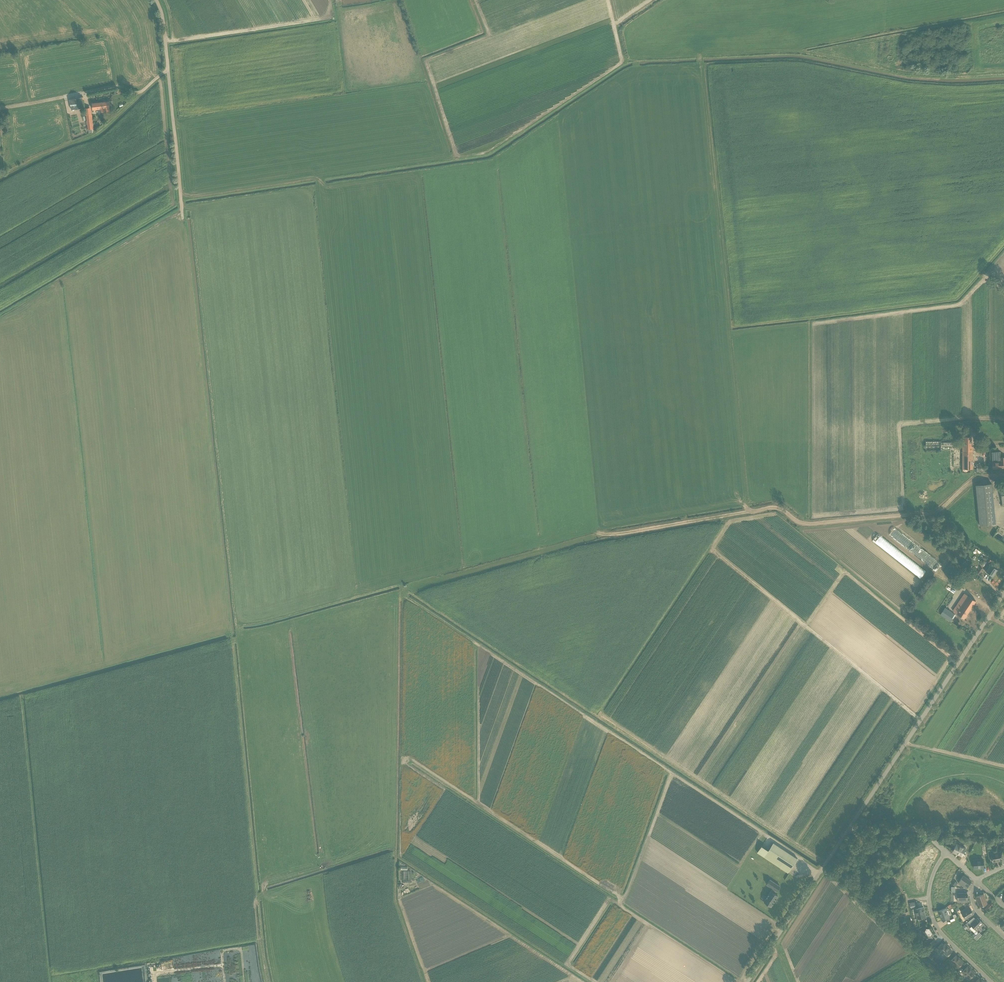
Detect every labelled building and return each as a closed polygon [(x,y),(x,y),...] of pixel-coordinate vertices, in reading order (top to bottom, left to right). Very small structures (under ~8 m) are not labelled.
[(69,100),(71,109),(78,108),(84,106),(82,97),(76,98),(72,99),(69,100)] [(92,103),(92,108),(93,110),(101,109),(102,112),(109,112),(109,106),(108,101),(92,103)] [(88,130),(88,133),(92,132),(92,129),(94,129),(92,114),(91,114),(90,108),(84,109),(85,116),(86,116),(88,130)] [(971,437),(966,437),(964,437),(964,447),(963,446),(963,473),(965,473),(970,473),(970,469),(973,469),(973,446),(971,446),(971,437)] [(941,442),(941,441),(926,441),(926,451),(942,451),(942,450),(959,450),(959,442),(941,442)] [(992,452),(992,462),(993,469),(1001,468),(1003,468),(1003,457),(1001,457),(1000,451),(992,452)] [(979,525),(995,524),(991,483),(975,485),(979,525)] [(890,536),(938,572),(944,564),(896,529),(890,536)] [(879,534),(873,542),(923,579),(929,572),(902,552),(903,551),(879,534)] [(984,570),(988,573),(992,576),(997,569),(993,566),(990,565),(987,569),(985,567),(984,570)] [(983,577),(979,574),(983,569),(980,567),(976,573),(975,572),(974,575),(981,580),(983,577)] [(953,611),(960,616),(964,618),(976,601),(971,598),(964,593),(953,611)] [(941,615),(950,621),(955,614),(945,608),(941,615)] [(762,845),(757,852),(784,870),(788,873),(797,858),(793,856),(773,843),(769,850),(762,845)] [(965,848),(956,844),(953,852),(957,853),(959,854),(958,854),(962,855),(965,848)] [(1002,860),(1001,852),(991,854),(992,862),(997,861),(1002,860)] [(983,859),(973,860),(974,868),(978,868),(978,867),(980,867),(980,868),(984,867),(983,859)] [(958,882),(966,888),(971,881),(963,876),(958,882)] [(778,895),(774,893),(776,890),(777,891),(780,886),(770,879),(767,884),(773,888),(771,891),(764,901),(771,906),(778,895)] [(967,893),(957,893),(957,902),(967,901),(967,893)] [(979,906),(987,904),(984,894),(976,897),(979,906)] [(969,906),(961,912),(965,919),(973,913),(969,906)] [(908,913),(906,907),(895,911),(897,916),(908,913)] [(923,907),(915,909),(918,918),(925,917),(923,907)] [(946,908),(938,911),(942,920),(949,917),(946,908)] [(978,918),(971,925),(977,931),(984,924),(978,918)] [(927,937),(932,936),(934,932),(930,926),(925,926),(923,930),(927,937)] [(946,956),(948,954),(952,950),(949,947),(948,948),(947,946),(944,944),(941,947),(939,949),(946,956)] [(958,968),(960,965),(963,962),(960,958),(960,959),(958,958),(959,958),(956,955),(952,959),(950,961),(958,968)] [(969,979),(971,976),(974,974),(975,973),(972,970),(971,970),(970,969),(967,966),(964,970),(962,972),(969,979)]
